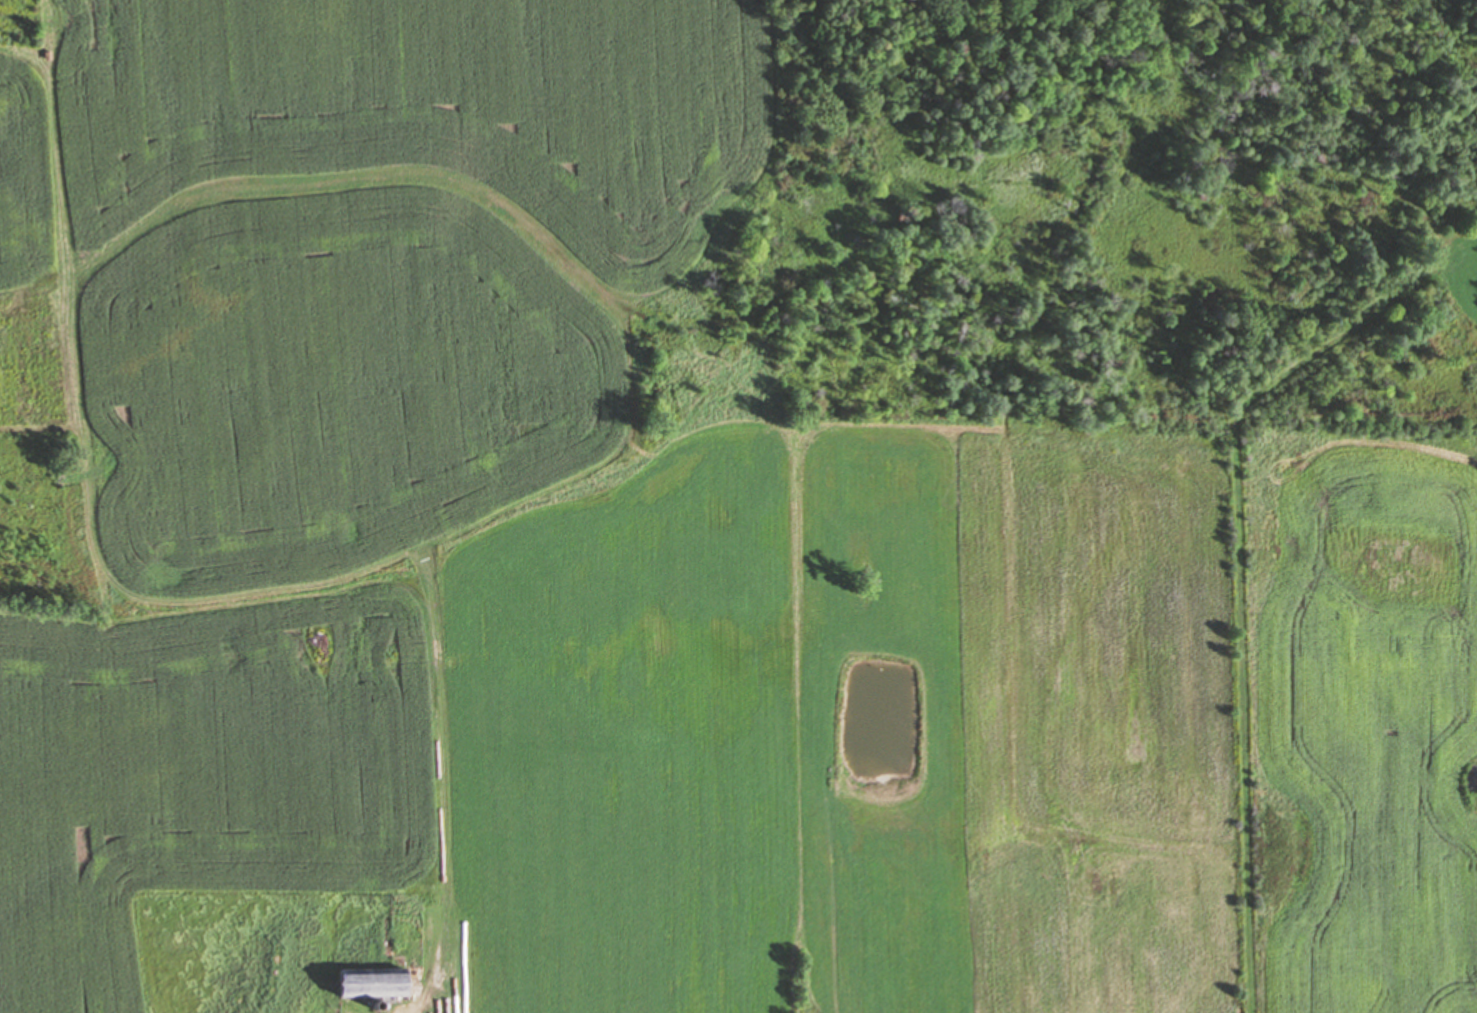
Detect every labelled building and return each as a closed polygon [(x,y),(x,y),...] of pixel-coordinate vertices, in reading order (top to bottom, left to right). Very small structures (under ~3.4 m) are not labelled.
[(1469,273),(1470,284),(1476,283),(1476,272),(1469,273)] [(344,970),(344,998),(422,997),(421,969),(344,970)]
